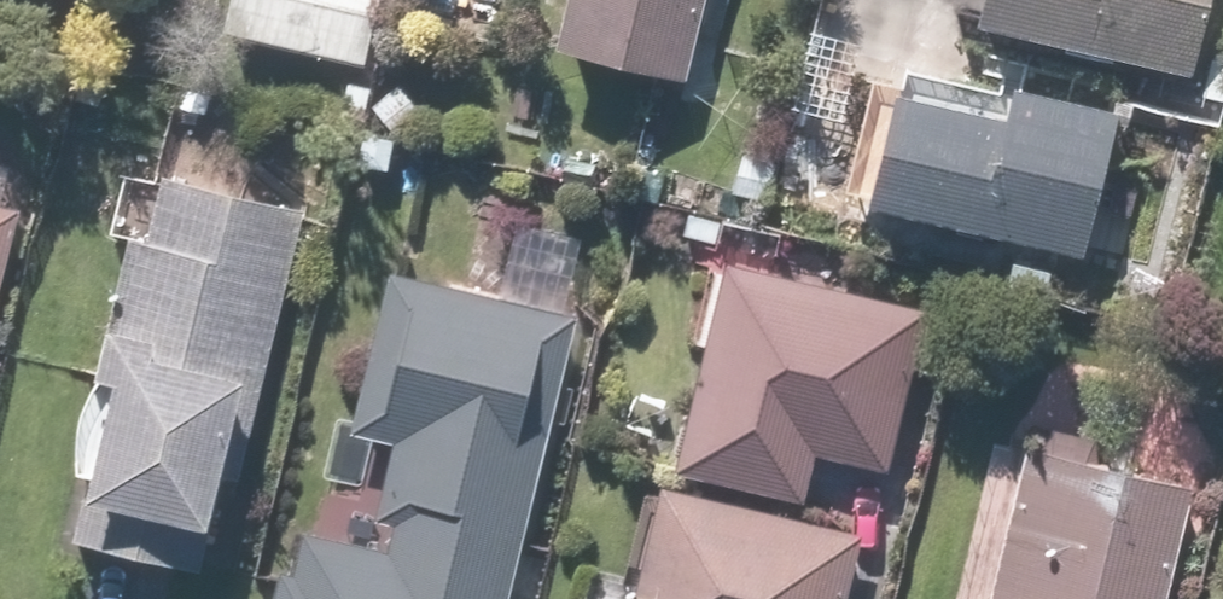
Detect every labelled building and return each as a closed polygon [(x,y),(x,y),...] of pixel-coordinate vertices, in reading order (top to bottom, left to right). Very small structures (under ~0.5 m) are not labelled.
[(217,31),(364,67),(381,0),(225,0),(217,31)] [(703,0),(564,0),(553,49),(684,80),(703,0)] [(1189,78),(1207,0),(982,0),(975,31),(1189,78)] [(886,95),(861,208),(1079,256),(1111,114),(1007,92),(1001,120),(886,95)] [(215,581),(301,212),(149,176),(62,545),(215,581)] [(14,213),(0,210),(0,268),(14,213)] [(923,308),(720,262),(672,473),(802,502),(812,456),(885,472),(923,308)] [(266,598),(506,598),(574,315),(390,271),(326,538),(283,528),(266,598)] [(1189,481),(1021,445),(989,598),(1164,598),(1189,481)] [(656,488),(631,598),(844,598),(859,534),(656,488)]
